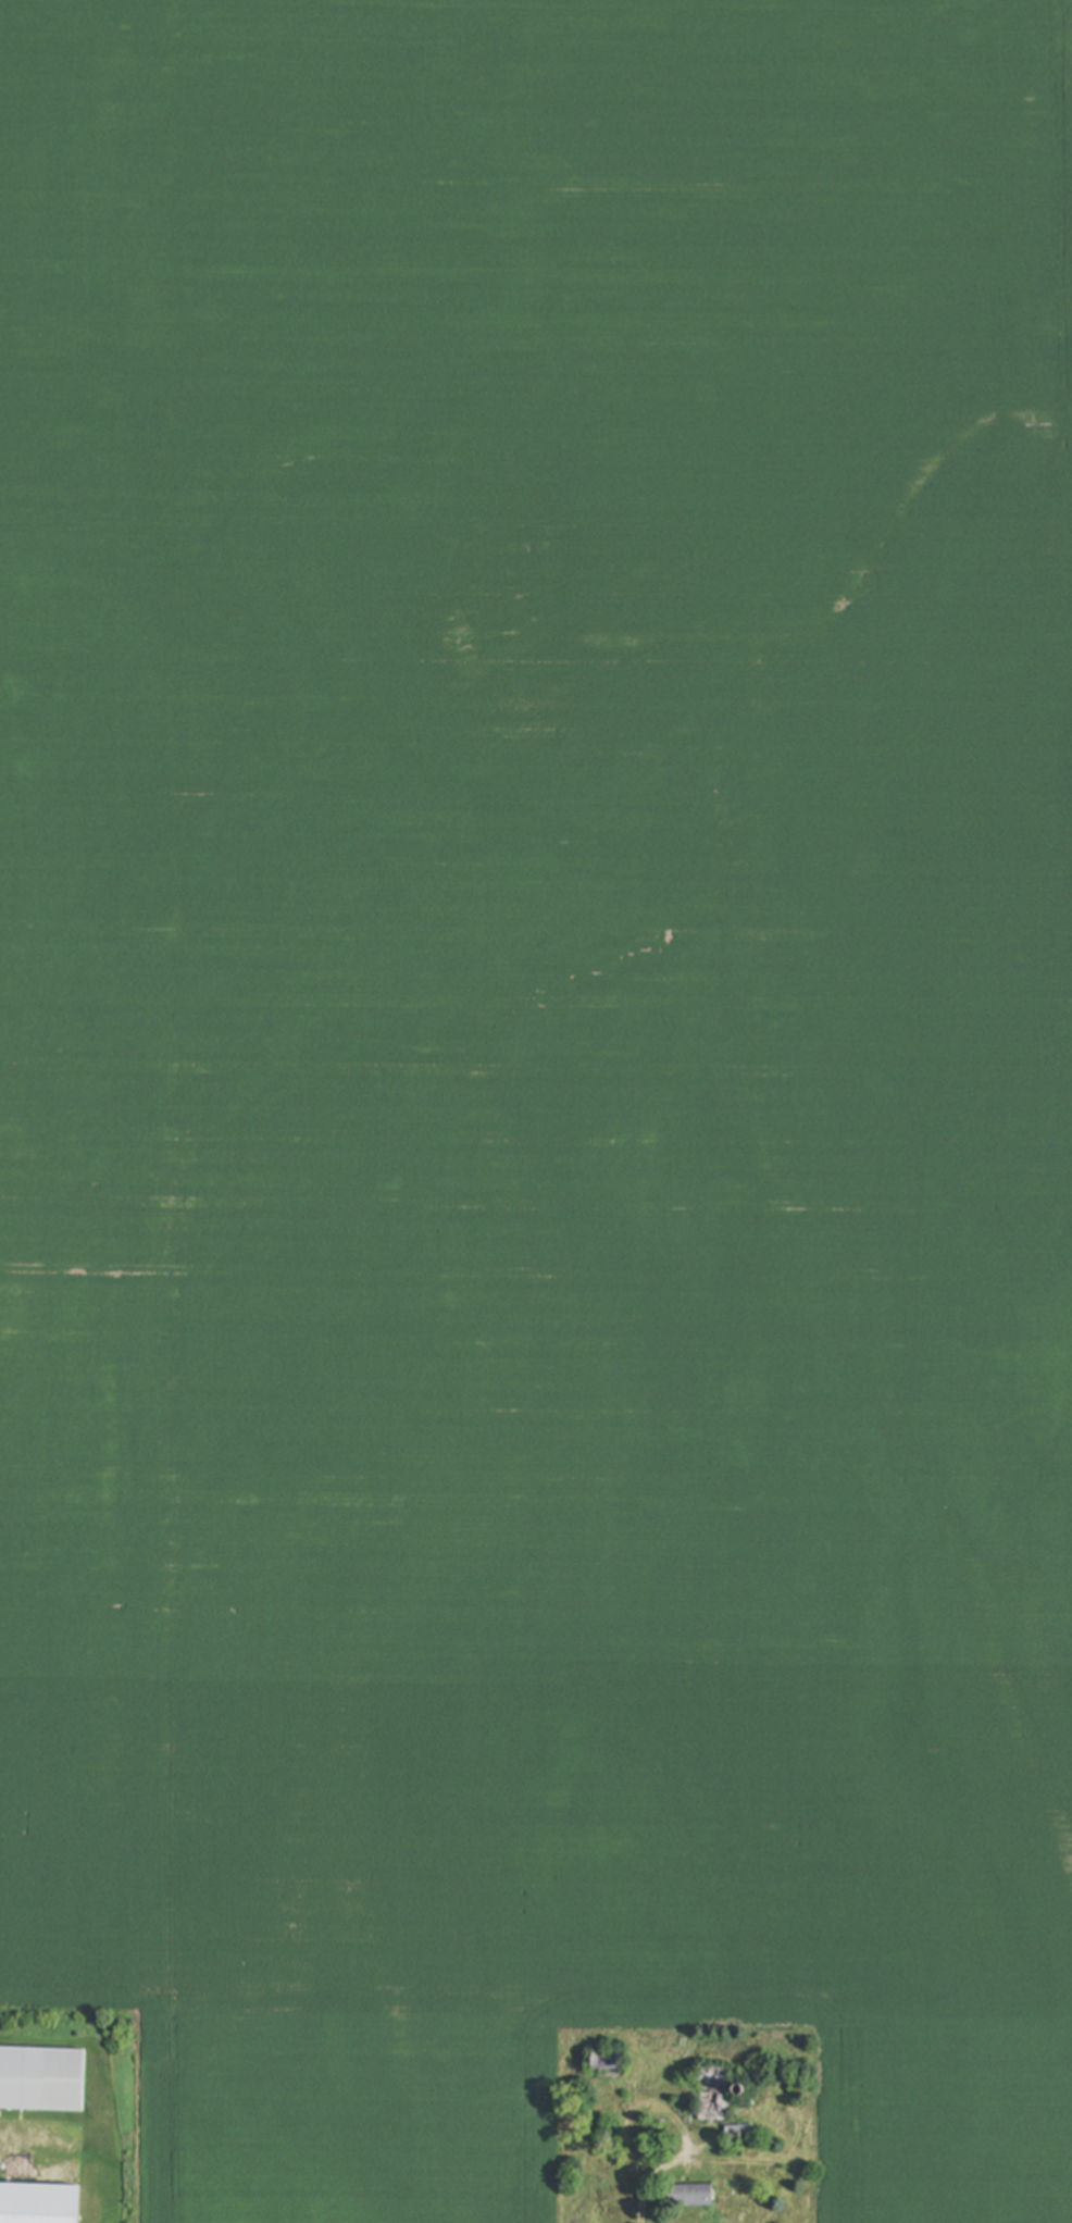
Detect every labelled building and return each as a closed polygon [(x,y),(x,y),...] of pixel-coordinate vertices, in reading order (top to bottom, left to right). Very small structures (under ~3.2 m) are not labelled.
[(87,2050),(0,2048),(0,2110),(86,2112),(87,2050)] [(625,2050),(593,2050),(593,2071),(625,2071),(625,2050)] [(732,2066),(701,2066),(701,2123),(732,2123),(732,2066)] [(0,2185),(0,2222),(81,2222),(82,2187),(0,2185)] [(714,2185),(671,2185),(671,2208),(714,2208),(714,2185)]
